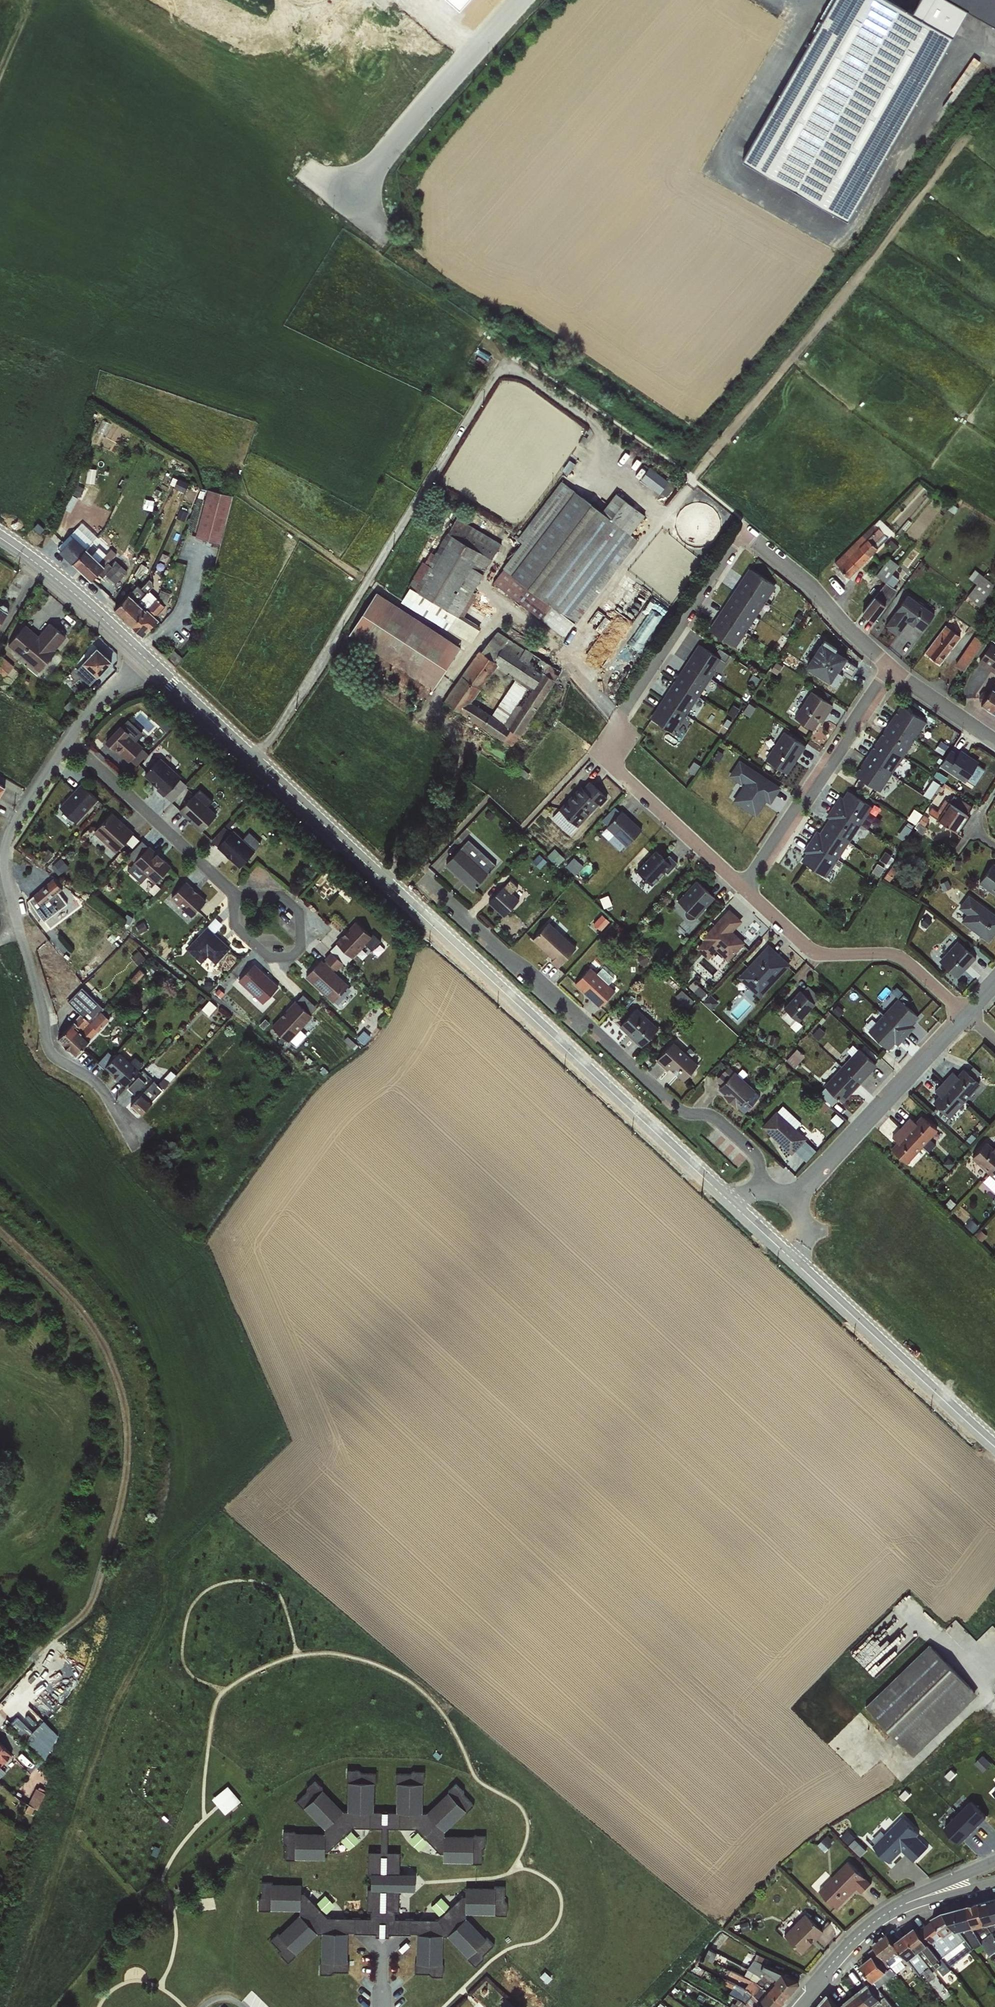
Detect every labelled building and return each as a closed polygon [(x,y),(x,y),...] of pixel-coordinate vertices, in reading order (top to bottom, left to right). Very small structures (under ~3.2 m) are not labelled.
[(746,156),(851,219),(952,34),(893,0),(837,0),(746,156)] [(994,23),(994,0),(954,0),(994,23)] [(930,106),(892,167),(904,174),(942,113),(930,106)] [(652,467),(649,471),(667,485),(670,481),(652,467)] [(648,472),(642,478),(660,493),(666,487),(648,472)] [(523,546),(494,584),(518,603),(528,590),(578,628),(642,546),(632,538),(647,519),(616,496),(602,515),(563,485),(518,542),(523,546)] [(210,488),(198,537),(223,543),(235,494),(210,488)] [(851,577),(897,533),(882,517),(835,561),(851,577)] [(425,560),(402,603),(475,641),(482,627),(464,618),(503,541),(462,520),(442,557),(434,552),(429,562),(425,560)] [(83,521),(59,547),(96,581),(120,555),(83,521)] [(878,575),(886,580),(865,612),(879,621),(900,589),(896,586),(902,578),(894,573),(901,563),(890,557),(878,575)] [(119,560),(107,573),(119,583),(130,571),(119,560)] [(710,633),(736,650),(776,589),(750,572),(710,633)] [(980,610),(994,590),(994,587),(977,573),(970,581),(978,588),(968,600),(980,610)] [(139,585),(117,609),(145,635),(171,607),(151,589),(147,593),(139,585)] [(377,593),(353,634),(440,684),(464,643),(377,593)] [(911,598),(888,629),(901,639),(910,626),(916,630),(918,628),(925,633),(937,617),(911,598)] [(11,612),(0,605),(0,629),(11,612)] [(10,646),(44,670),(70,635),(51,621),(42,634),(27,623),(10,646)] [(925,657),(939,668),(964,637),(950,626),(925,657)] [(495,627),(447,702),(515,745),(564,671),(495,627)] [(956,668),(964,673),(983,644),(976,639),(956,668)] [(825,643),(806,671),(835,690),(845,675),(852,679),(858,670),(842,659),(845,656),(825,643)] [(981,662),(994,671),(994,646),(991,644),(981,662)] [(92,685),(115,661),(100,646),(77,670),(92,685)] [(651,720),(673,735),(722,662),(700,647),(651,720)] [(0,661),(0,672),(4,677),(20,662),(10,651),(0,661)] [(985,705),(994,711),(994,688),(985,705)] [(812,695),(795,721),(813,733),(819,723),(823,726),(834,709),(812,695)] [(860,777),(885,793),(930,724),(905,708),(860,777)] [(116,729),(105,742),(127,763),(130,760),(136,765),(146,753),(136,740),(143,733),(128,719),(116,729)] [(766,763),(788,777),(807,749),(785,735),(766,763)] [(965,735),(942,770),(967,786),(980,766),(969,758),(978,744),(965,735)] [(160,758),(144,774),(157,788),(156,789),(163,796),(164,795),(171,801),(187,785),(160,758)] [(740,764),(730,780),(743,788),(733,804),(757,820),(767,804),(771,807),(773,804),(784,811),(792,798),(740,764)] [(934,778),(925,794),(932,798),(941,782),(934,778)] [(83,781),(60,806),(78,822),(101,798),(83,781)] [(596,783),(567,812),(583,827),(600,811),(602,812),(614,800),(596,783)] [(805,860),(831,877),(876,809),(851,792),(805,860)] [(215,814),(195,795),(179,811),(200,831),(215,814)] [(939,822),(956,834),(973,809),(956,797),(939,822)] [(614,805),(607,820),(614,823),(621,808),(614,805)] [(916,808),(910,818),(917,822),(923,813),(916,808)] [(133,832),(111,812),(93,832),(115,852),(133,832)] [(625,813),(609,831),(630,850),(647,832),(625,813)] [(224,827),(211,840),(239,867),(254,851),(232,831),(230,832),(224,827)] [(463,839),(438,865),(444,870),(447,867),(475,893),(502,864),(486,849),(480,855),(463,839)] [(141,840),(127,856),(154,882),(170,866),(141,840)] [(556,851),(548,859),(558,869),(566,861),(556,851)] [(582,852),(574,860),(583,870),(591,862),(582,852)] [(655,854),(637,874),(652,887),(670,867),(655,854)] [(980,885),(994,896),(994,867),(993,866),(980,885)] [(57,878),(29,898),(46,920),(69,904),(60,891),(64,888),(57,878)] [(205,901),(185,882),(171,898),(191,916),(205,901)] [(511,882),(489,905),(505,920),(527,897),(511,882)] [(697,884),(679,904),(698,921),(715,901),(697,884)] [(611,897),(602,901),(606,911),(615,908),(611,897)] [(959,911),(967,916),(961,924),(991,944),(994,938),(994,915),(968,897),(959,911)] [(730,912),(703,940),(706,942),(697,951),(709,962),(717,953),(728,963),(746,945),(735,935),(744,925),(730,912)] [(603,918),(594,927),(602,934),(611,925),(603,918)] [(557,919),(536,943),(557,962),(555,965),(562,971),(580,951),(568,940),(573,934),(557,919)] [(371,937),(355,922),(335,942),(351,958),(371,937)] [(206,927),(186,948),(201,962),(207,956),(215,963),(229,948),(206,927)] [(367,945),(379,953),(386,943),(374,935),(367,945)] [(959,943),(941,963),(961,980),(978,960),(959,943)] [(770,946),(738,980),(760,1001),(792,967),(770,946)] [(660,949),(655,954),(662,962),(668,956),(660,949)] [(343,963),(330,952),(305,976),(332,1002),(348,984),(335,972),(343,963)] [(646,956),(638,960),(642,968),(650,965),(646,956)] [(590,970),(575,987),(603,1012),(621,992),(613,985),(616,981),(596,962),(589,969),(590,970)] [(238,980),(262,1003),(277,987),(253,964),(238,980)] [(62,1039),(80,1055),(114,1016),(97,1001),(103,994),(96,988),(92,993),(84,986),(70,1001),(84,1013),(62,1039)] [(688,1006),(695,1000),(685,988),(678,993),(688,1006)] [(700,989),(694,995),(702,1001),(707,996),(700,989)] [(801,992),(786,1009),(801,1023),(816,1006),(801,992)] [(711,999),(706,1005),(712,1011),(718,1005),(711,999)] [(271,1026),(288,1042),(312,1016),(295,1000),(271,1026)] [(900,1001),(868,1033),(888,1053),(896,1044),(899,1047),(916,1030),(913,1027),(920,1020),(900,1001)] [(637,1011),(621,1029),(642,1049),(659,1030),(637,1011)] [(818,1027),(812,1036),(819,1042),(826,1033),(818,1027)] [(679,1039),(657,1063),(675,1080),(678,1077),(684,1082),(703,1061),(679,1039)] [(860,1050),(825,1088),(843,1105),(878,1067),(860,1050)] [(137,1056),(134,1060),(121,1051),(107,1068),(130,1085),(146,1063),(137,1056)] [(798,1051),(787,1062),(795,1070),(806,1058),(798,1051)] [(111,1053),(101,1061),(105,1066),(115,1058),(111,1053)] [(133,1107),(142,1116),(179,1077),(169,1068),(133,1107)] [(935,1106),(955,1124),(966,1112),(962,1108),(966,1104),(971,1108),(988,1090),(968,1071),(959,1080),(953,1074),(936,1093),(942,1098),(935,1106)] [(735,1073),(719,1091),(739,1110),(755,1092),(735,1073)] [(139,1075),(129,1087),(136,1093),(146,1081),(139,1075)] [(139,1096),(151,1085),(147,1082),(135,1093),(139,1096)] [(783,1106),(762,1129),(792,1157),(796,1154),(807,1164),(818,1153),(807,1143),(814,1135),(783,1106)] [(893,1152),(908,1166),(939,1133),(925,1119),(918,1126),(911,1120),(892,1139),(899,1146),(893,1152)] [(973,1161),(994,1179),(994,1149),(994,1150),(987,1144),(973,1161)] [(926,1621),(933,1614),(919,1599),(912,1606),(926,1621)] [(895,1637),(904,1622),(888,1612),(867,1646),(864,1645),(857,1656),(872,1665),(870,1668),(877,1672),(888,1655),(892,1657),(902,1641),(895,1637)] [(933,1642),(867,1704),(915,1755),(981,1692),(933,1642)] [(11,1754),(0,1743),(0,1765),(11,1754)] [(439,1918),(427,1919),(395,1918),(395,1912),(399,1910),(399,1891),(414,1891),(415,1874),(399,1873),(399,1853),(387,1851),(388,1828),(417,1828),(440,1854),(443,1854),(443,1862),(481,1863),(483,1848),(485,1846),(485,1835),(445,1835),(445,1831),(473,1805),(464,1795),(464,1790),(456,1782),(428,1812),(422,1812),(424,1772),(415,1770),(412,1772),(396,1773),(396,1810),(375,1810),(375,1773),(360,1772),(358,1769),(347,1769),(346,1780),(348,1782),(347,1810),(342,1810),(322,1790),(322,1787),(315,1779),(306,1787),(306,1794),(297,1801),(324,1828),(324,1833),(320,1834),(296,1832),(294,1831),(283,1831),(283,1842),(286,1845),(286,1859),(295,1860),(295,1858),(324,1858),(324,1850),(328,1850),(334,1845),(353,1827),(381,1827),(380,1851),(368,1852),(366,1910),(370,1912),(370,1916),(328,1917),(302,1889),(300,1883),(262,1882),(260,1898),(258,1899),(259,1910),(299,1910),(298,1915),(271,1940),(280,1950),(279,1952),(288,1962),(317,1934),(321,1934),(320,1973),(331,1974),(333,1971),(348,1971),(347,1933),(375,1933),(375,1937),(388,1937),(388,1934),(417,1935),(415,1972),(429,1973),(431,1977),(442,1977),(443,1965),(442,1964),(442,1936),(447,1936),(476,1965),(483,1958),(483,1954),(493,1944),(466,1918),(466,1913),(507,1915),(507,1904),(505,1901),(505,1887),(466,1887),(465,1895),(462,1896),(439,1918)] [(214,1797),(227,1812),(243,1799),(229,1784),(214,1797)] [(30,1803),(40,1807),(47,1791),(38,1787),(30,1803)] [(901,1817),(873,1846),(890,1863),(902,1851),(913,1861),(927,1847),(916,1836),(918,1834),(901,1817)] [(852,1844),(862,1856),(869,1850),(858,1839),(852,1844)] [(848,1861),(819,1890),(837,1908),(856,1888),(861,1893),(871,1883),(848,1861)] [(329,1911),(335,1903),(326,1895),(319,1903),(329,1911)] [(804,1914),(783,1935),(802,1952),(822,1931),(804,1914)] [(891,1960),(905,1948),(891,1931),(876,1943),(891,1960)] [(773,1981),(789,1994),(798,1984),(797,1977),(769,1965),(771,1960),(755,1953),(752,1958),(753,1960),(747,1969),(773,1981)] [(864,1965),(878,1980),(892,1968),(877,1953),(864,1965)] [(933,1979),(939,1974),(933,1965),(927,1970),(933,1979)] [(743,1976),(727,1968),(726,1973),(748,1983),(744,1988),(767,2006),(778,2006),(781,2003),(765,1989),(743,1976)] [(773,1981),(747,1969),(743,1976),(765,1989),(781,2003),(789,1994),(773,1981)] [(744,1988),(725,1979),(723,1984),(731,1988),(729,1993),(739,1999),(748,2006),(767,2006),(744,1988)] [(848,2000),(853,2006),(872,2006),(885,1998),(874,1982),(848,2000)] [(832,1994),(820,2006),(846,2006),(832,1994)] [(468,2006),(474,2006),(479,2001),(472,1995),(464,2004),(468,2006)]
